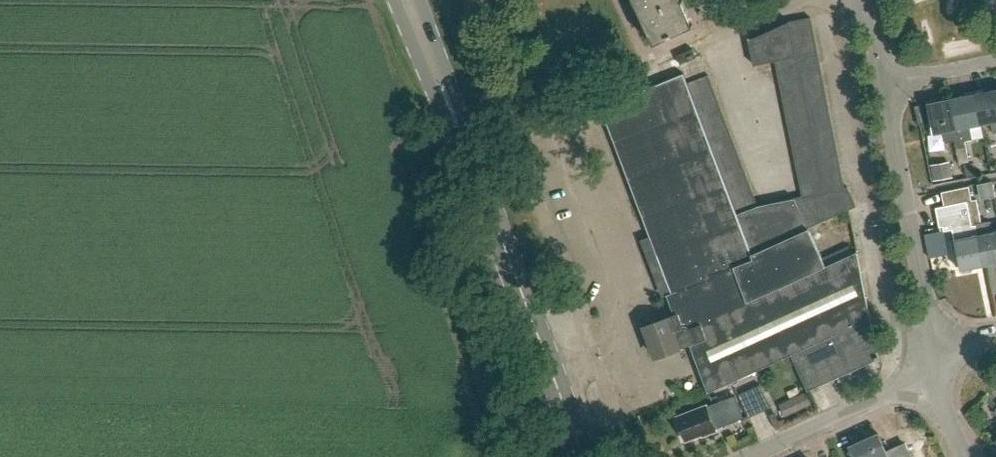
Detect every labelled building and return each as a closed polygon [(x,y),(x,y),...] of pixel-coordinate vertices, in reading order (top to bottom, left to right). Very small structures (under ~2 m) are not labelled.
[(637,7),(642,19),(653,42),(692,24),(686,11),(681,0),(634,0),(637,7)] [(788,21),(788,22),(791,33),(813,29),(810,17),(788,21)] [(774,60),(795,56),(793,45),(791,33),(788,22),(749,40),(753,65),(774,60)] [(791,33),(793,45),(815,40),(813,29),(791,33)] [(817,52),(815,40),(793,45),(795,56),(817,52)] [(680,64),(696,57),(693,48),(676,55),(680,64)] [(798,68),(819,63),(817,52),(795,56),(798,68)] [(777,72),(798,68),(795,56),(774,60),(777,72)] [(800,79),(822,75),(819,63),(798,68),(800,79)] [(779,83),(800,79),(798,68),(777,72),(779,83)] [(807,227),(751,252),(751,253),(751,254),(683,74),(642,90),(642,91),(601,108),(671,292),(666,294),(674,316),(645,326),(656,357),(690,344),(707,392),(791,354),(791,355),(870,318),(857,253),(824,267),(807,227)] [(692,95),(713,86),(709,75),(688,84),(692,95)] [(802,90),(824,86),(822,75),(800,79),(802,90)] [(781,94),(802,90),(800,79),(779,83),(781,94)] [(696,106),(717,97),(713,86),(692,95),(696,106)] [(804,101),(826,97),(824,86),(802,90),(804,101)] [(974,93),(980,123),(991,121),(993,132),(995,131),(995,89),(974,93)] [(783,105),(804,101),(802,90),(781,94),(783,105)] [(969,126),(980,123),(974,93),(950,98),(959,138),(954,139),(954,140),(956,151),(966,149),(964,141),(971,140),(969,126)] [(700,116),(721,108),(717,97),(696,106),(700,116)] [(807,113),(828,108),(826,97),(804,101),(807,113)] [(945,141),(954,140),(954,139),(959,138),(950,98),(926,103),(931,122),(928,123),(930,133),(942,131),(945,141)] [(785,117),(807,113),(804,101),(783,105),(785,117)] [(704,127),(725,119),(721,108),(700,116),(704,127)] [(809,124),(830,119),(828,108),(807,113),(809,124)] [(788,128),(809,124),(807,113),(785,117),(788,128)] [(708,138),(729,129),(725,119),(704,127),(708,138)] [(811,135),(833,131),(830,119),(809,124),(811,135)] [(790,139),(811,135),(809,124),(788,128),(790,139)] [(712,148),(733,140),(729,129),(708,138),(712,148)] [(813,146),(835,142),(833,131),(811,135),(813,146)] [(792,150),(813,146),(811,135),(790,139),(792,150)] [(716,159),(737,151),(733,140),(712,148),(716,159)] [(816,157),(837,153),(835,142),(813,146),(816,157)] [(794,162),(816,157),(813,146),(792,150),(794,162)] [(966,149),(956,151),(959,163),(969,161),(966,149)] [(720,170),(741,161),(737,151),(716,159),(720,170)] [(818,169),(839,164),(837,153),(816,157),(818,169)] [(943,155),(924,160),(927,175),(947,171),(943,155)] [(797,173),(818,169),(816,157),(794,162),(797,173)] [(724,180),(745,172),(741,161),(720,170),(724,180)] [(820,180),(842,176),(839,164),(818,169),(820,180)] [(799,184),(820,180),(818,169),(797,173),(799,184)] [(728,191),(749,183),(745,172),(724,180),(728,191)] [(751,252),(807,227),(856,206),(847,187),(844,187),(842,176),(820,180),(822,191),(801,196),(757,205),(736,213),(751,252)] [(799,184),(801,196),(822,191),(820,180),(799,184)] [(732,202),(753,194),(749,183),(728,191),(732,202)] [(944,205),(935,207),(939,226),(942,225),(943,230),(952,228),(954,239),(951,239),(953,249),(956,248),(960,269),(984,264),(978,234),(976,224),(971,225),(969,213),(978,211),(975,199),(971,200),(968,186),(941,191),(944,205)] [(736,213),(757,205),(753,194),(732,202),(736,213)] [(978,211),(969,213),(971,225),(976,224),(980,223),(978,211)] [(976,224),(978,234),(984,264),(995,262),(995,230),(990,231),(988,221),(980,223),(976,224)] [(942,233),(923,236),(928,260),(948,256),(942,233)] [(870,318),(791,355),(807,391),(878,358),(870,318)] [(748,418),(769,408),(770,408),(760,385),(738,395),(748,418)] [(783,416),(808,404),(803,393),(778,405),(783,416)] [(743,419),(735,396),(707,407),(707,406),(677,418),(678,421),(677,424),(680,430),(682,430),(686,441),(702,435),(703,437),(717,432),(716,429),(743,419)] [(878,433),(849,446),(854,456),(889,456),(878,433)]
